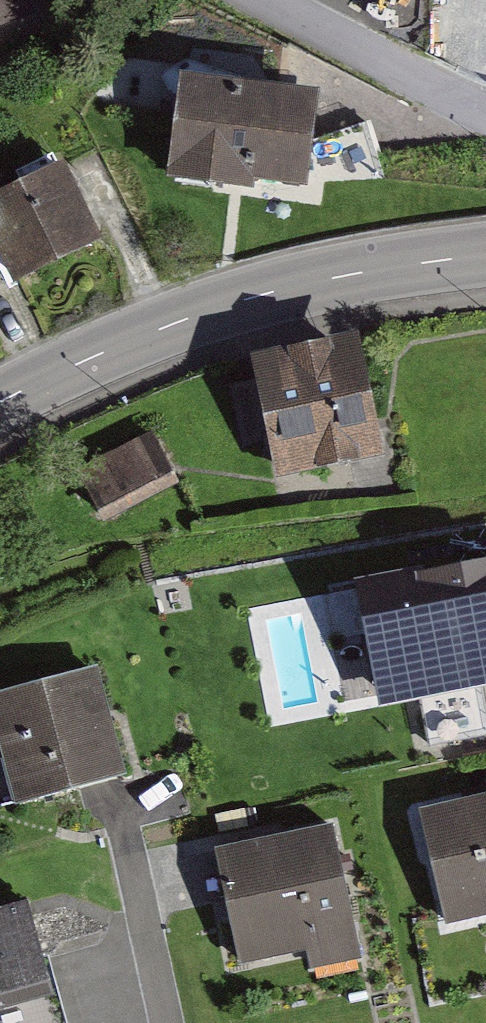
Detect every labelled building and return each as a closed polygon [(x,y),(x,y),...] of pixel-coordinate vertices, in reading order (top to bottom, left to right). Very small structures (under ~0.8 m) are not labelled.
[(387,105),(207,92),(201,178),(380,192),(387,105)] [(104,162),(13,210),(60,299),(151,251),(104,162)] [(372,333),(256,354),(261,384),(236,388),(246,443),(268,439),(275,478),(394,457),(372,333)] [(162,434),(86,471),(108,514),(183,477),(162,434)] [(395,587),(404,635),(383,638),(393,692),(485,675),(485,570),(395,587)] [(348,585),(349,627),(376,626),(374,584),(348,585)] [(0,695),(0,702),(16,769),(23,767),(29,791),(130,767),(107,670),(0,695)] [(424,816),(446,924),(485,916),(485,803),(424,816)] [(342,822),(218,848),(241,958),(316,943),(321,967),(370,957),(342,822)] [(0,915),(0,1022),(70,1022),(38,905),(0,915)]
